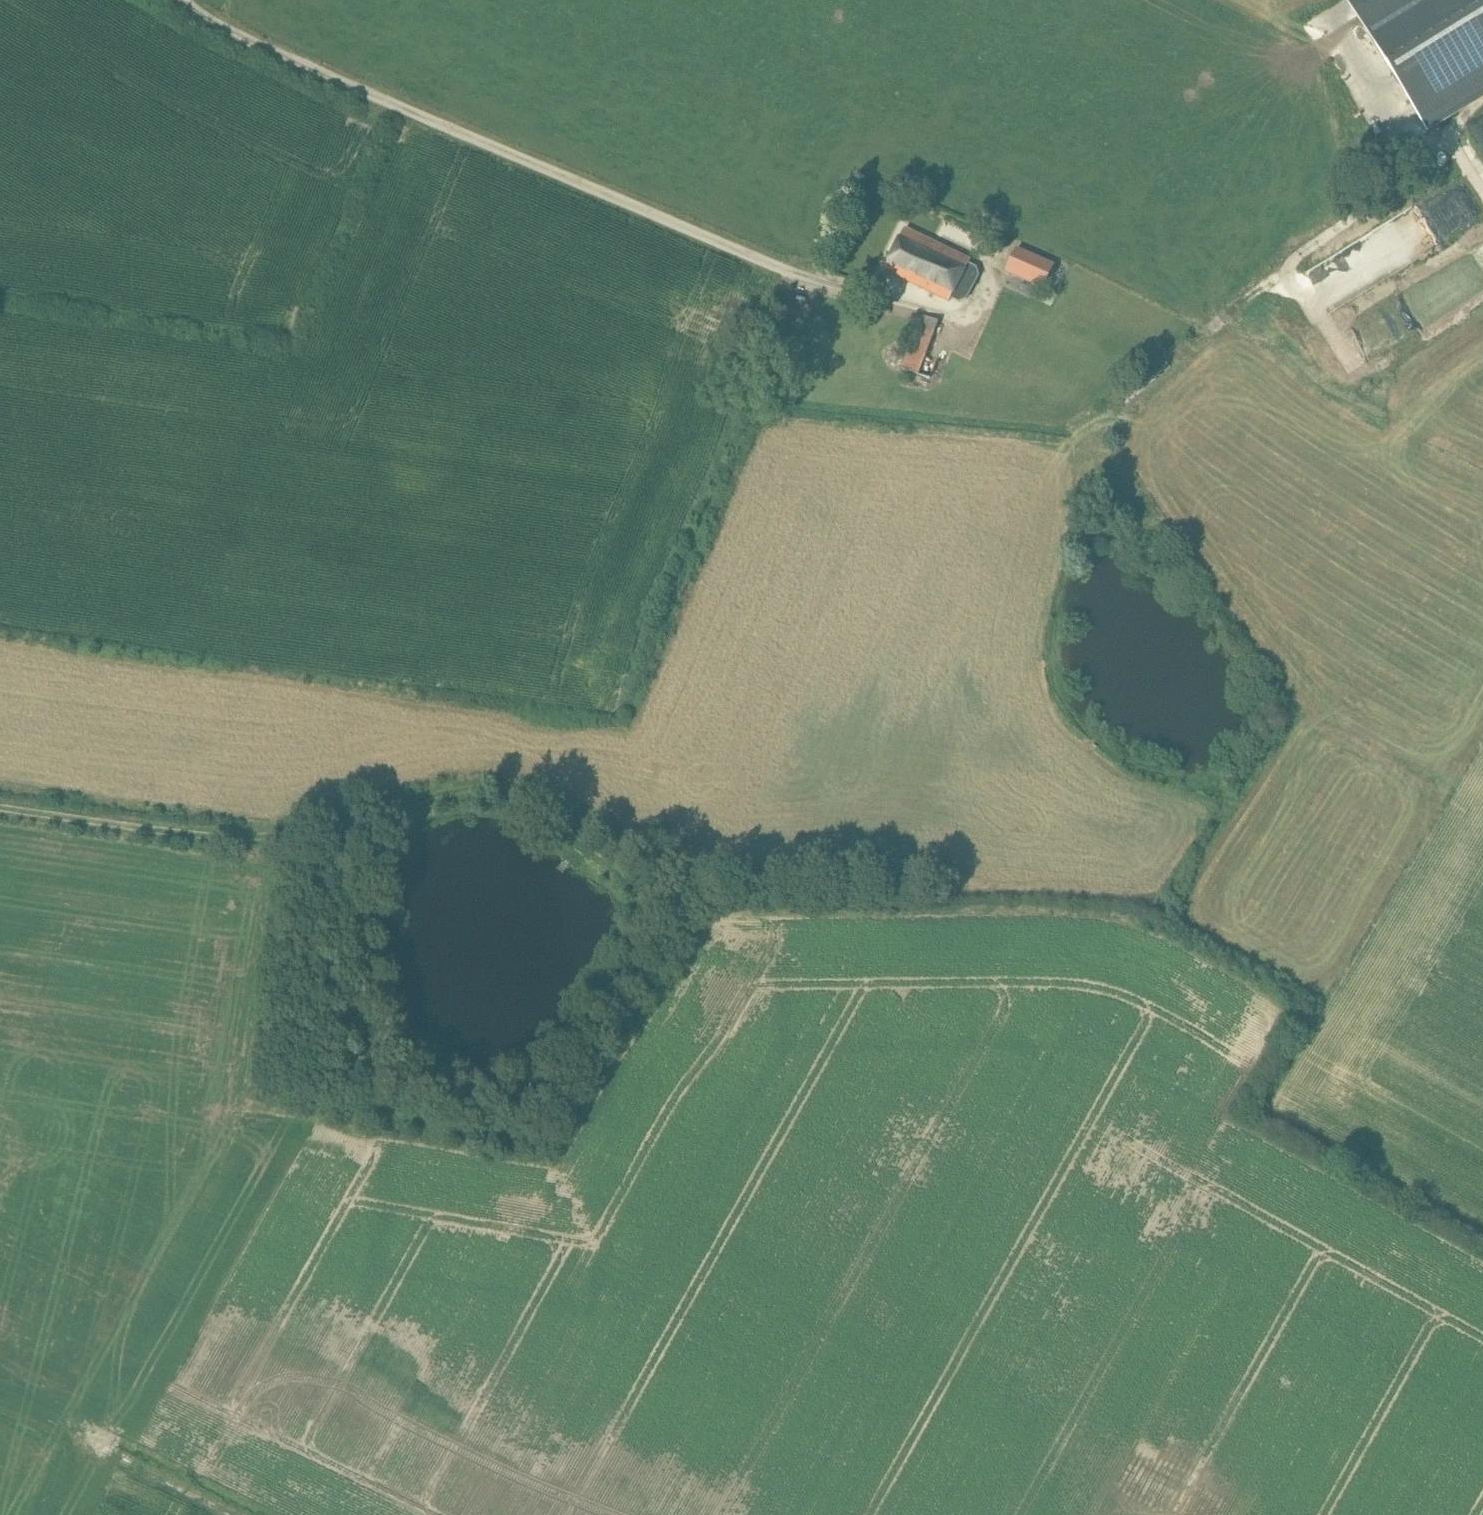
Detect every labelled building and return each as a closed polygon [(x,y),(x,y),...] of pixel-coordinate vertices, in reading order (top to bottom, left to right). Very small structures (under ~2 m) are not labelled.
[(1353,12),(1419,120),(1482,80),(1482,0),(1373,0),(1353,12)] [(905,228),(894,252),(886,270),(949,301),(971,260),(905,228)] [(1044,289),(1054,266),(1017,250),(1007,272),(1044,289)] [(1341,333),(1352,359),(1424,328),(1413,302),(1341,333)] [(926,355),(939,321),(923,315),(903,369),(931,379),(938,360),(926,355)]
